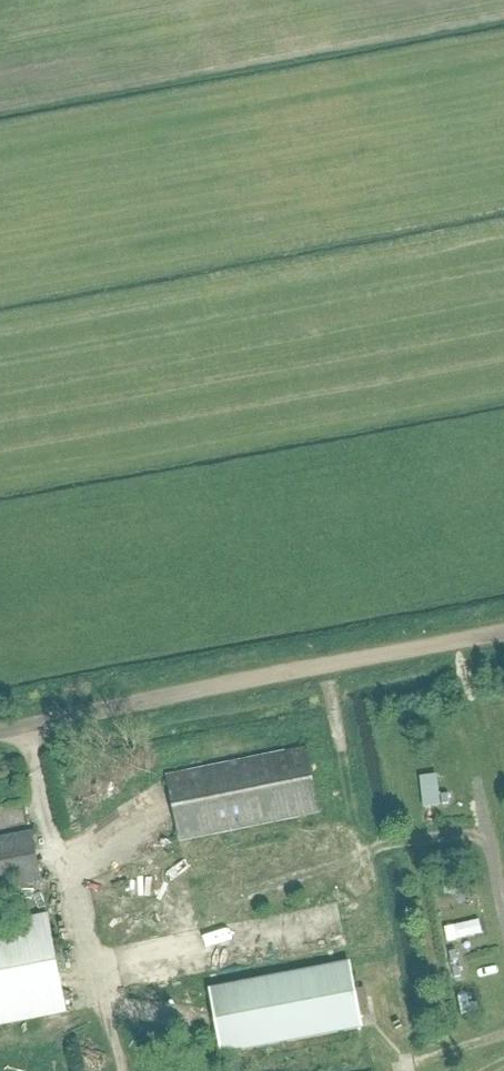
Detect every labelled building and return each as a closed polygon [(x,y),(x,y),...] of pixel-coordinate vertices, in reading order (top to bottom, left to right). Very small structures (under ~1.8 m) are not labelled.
[(179,841),(318,812),(304,747),(165,776),(179,841)] [(40,883),(31,831),(0,837),(0,891),(40,883)] [(65,1014),(46,914),(0,923),(0,1026),(65,1014)] [(109,941),(107,924),(93,926),(95,942),(109,941)] [(349,963),(210,990),(222,1055),(361,1029),(349,963)] [(473,965),(447,969),(449,983),(475,979),(473,965)] [(458,1010),(481,1012),(483,993),(459,991),(458,1010)]
